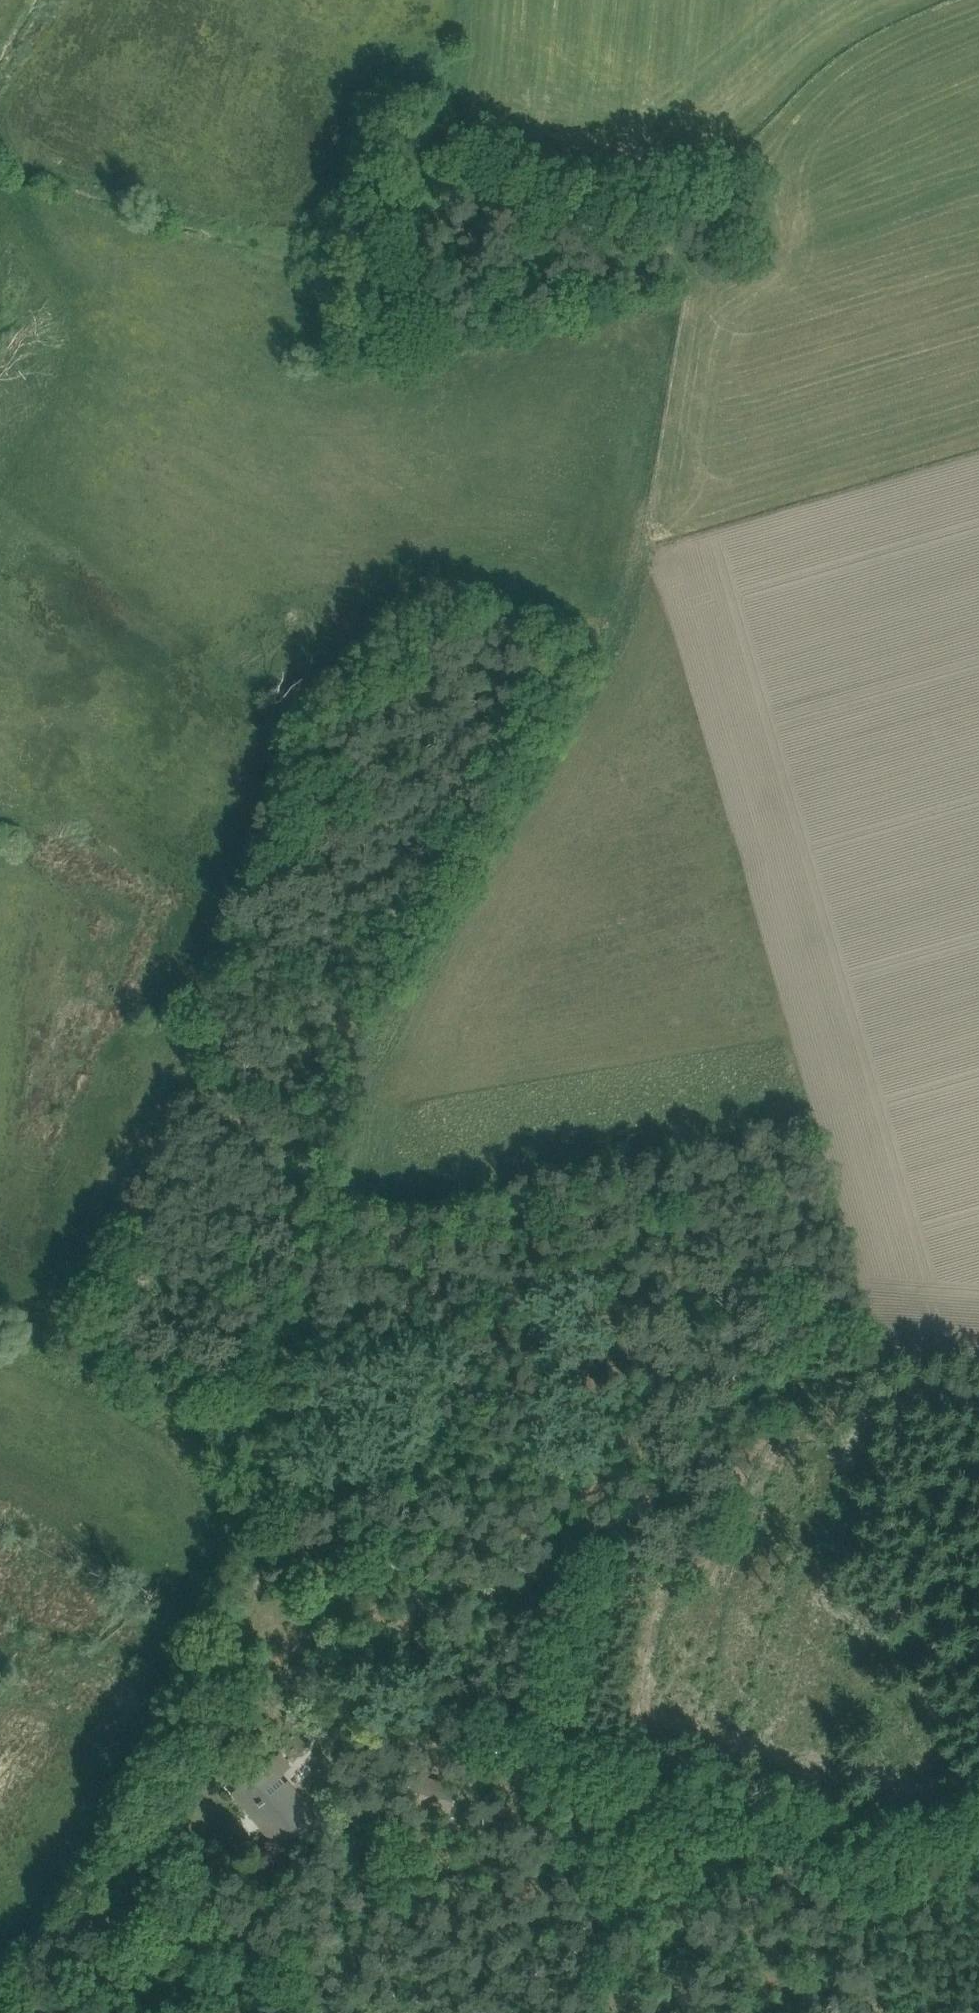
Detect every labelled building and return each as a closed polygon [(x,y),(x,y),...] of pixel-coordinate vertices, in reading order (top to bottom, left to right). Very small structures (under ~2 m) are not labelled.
[(681,191),(683,200),(705,194),(703,186),(681,191)] [(288,1840),(300,1830),(315,1818),(279,1774),(290,1766),(281,1754),(236,1791),(251,1810),(260,1805),(261,1806),(262,1805),(276,1823),(275,1824),(288,1840)] [(415,1778),(409,1803),(450,1813),(456,1787),(415,1778)]
